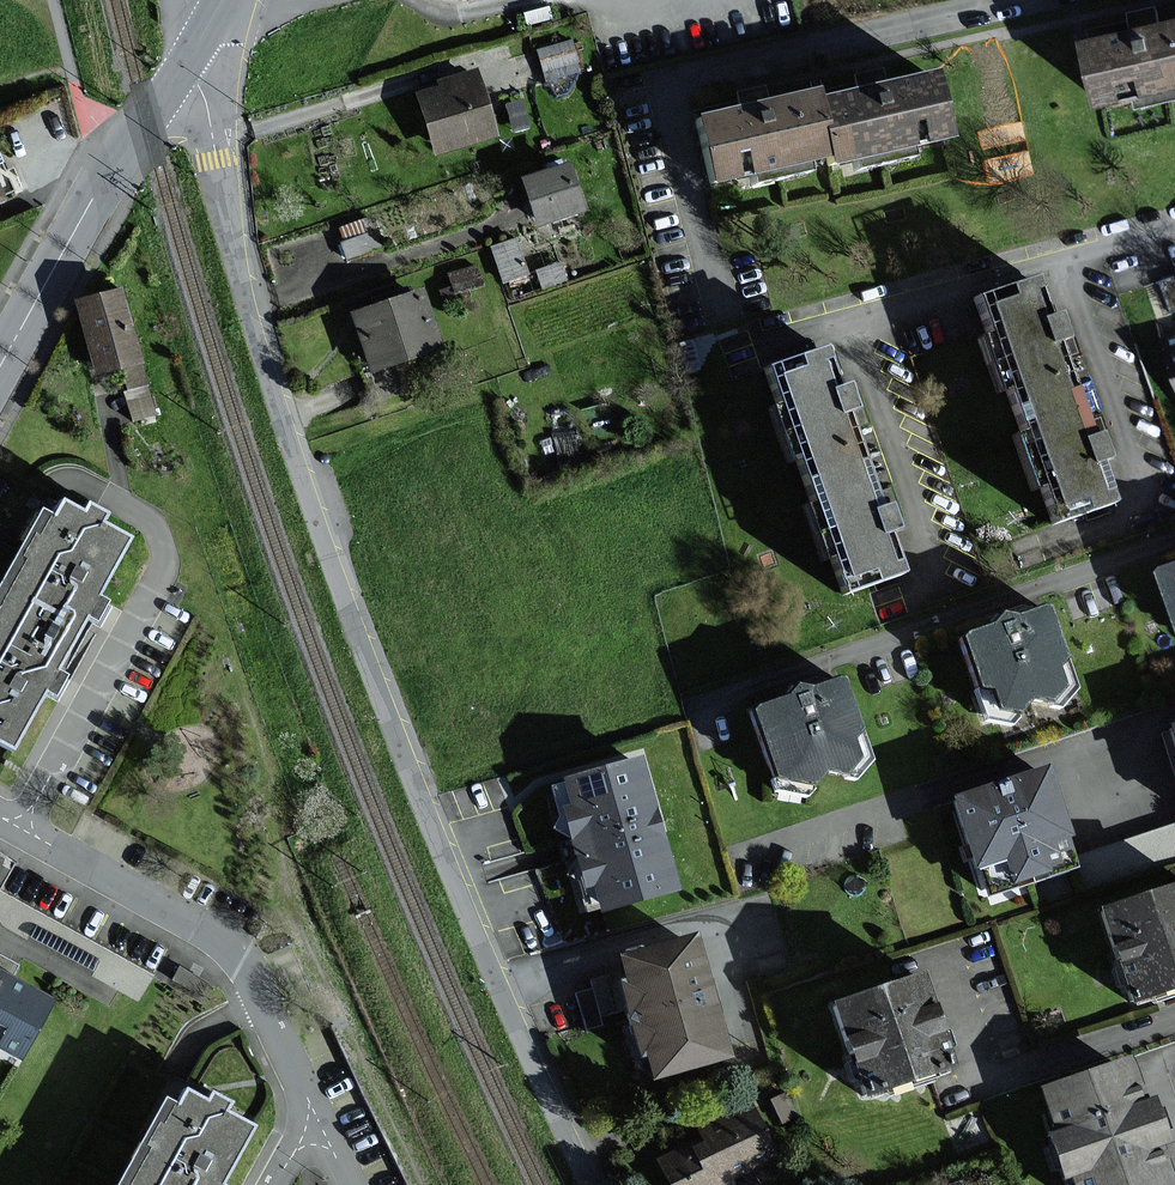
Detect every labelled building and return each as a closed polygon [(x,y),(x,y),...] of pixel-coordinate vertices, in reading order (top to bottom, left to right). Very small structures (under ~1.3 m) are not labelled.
[(1106,108),(1174,95),(1174,21),(1092,37),(1106,108)] [(573,36),(539,43),(545,74),(580,67),(573,36)] [(495,138),(472,68),(433,81),(436,87),(412,95),(433,159),(495,138)] [(940,77),(819,99),(832,164),(833,171),(954,148),(940,77)] [(699,115),(712,187),(832,164),(819,99),(818,93),(699,115)] [(583,215),(566,164),(519,179),(536,230),(583,215)] [(8,192),(0,173),(0,195),(8,192)] [(494,241),(502,276),(522,271),(514,236),(494,241)] [(1038,284),(980,303),(1055,530),(1117,509),(1104,471),(1116,467),(1107,441),(1091,447),(1059,352),(1074,347),(1064,318),(1050,322),(1038,284)] [(444,352),(422,290),(346,316),(368,378),(444,352)] [(120,292),(71,303),(90,381),(139,370),(120,292)] [(1166,339),(1174,371),(1174,337),(1166,339)] [(827,351),(769,370),(844,597),(905,577),(893,538),(905,534),(896,508),(880,514),(848,419),(863,414),(853,385),(839,390),(827,351)] [(129,383),(137,412),(156,407),(148,378),(129,383)] [(41,511),(0,585),(0,748),(16,757),(48,698),(58,703),(63,692),(71,680),(58,672),(85,622),(98,629),(104,619),(109,610),(98,604),(132,542),(104,527),(110,515),(91,504),(86,514),(66,503),(57,519),(41,511)] [(1155,568),(1174,623),(1174,561),(1155,568)] [(981,630),(950,640),(979,724),(1005,728),(1023,705),(1053,711),(1070,692),(1036,610),(1006,621),(991,618),(981,630)] [(776,702),(740,714),(768,795),(799,800),(817,776),(849,783),(866,763),(831,682),(801,693),(785,691),(776,702)] [(1163,734),(1174,770),(1174,730),(1163,734)] [(639,759),(549,785),(568,851),(586,916),(676,891),(639,759)] [(1040,772),(948,805),(973,875),(1001,864),(1009,886),(1049,872),(1042,851),(1065,843),(1040,772)] [(1094,914),(1123,1005),(1174,988),(1174,889),(1094,914)] [(685,943),(609,962),(641,1084),(717,1064),(685,943)] [(66,994),(0,959),(0,1053),(6,1056),(13,1044),(34,1055),(66,994)] [(607,974),(594,978),(605,1012),(617,1009),(607,974)] [(911,980),(824,1008),(855,1102),(941,1075),(911,980)] [(575,987),(586,1024),(603,1019),(593,982),(575,987)] [(1034,1092),(1049,1136),(1036,1140),(1050,1181),(1062,1177),(1065,1184),(1160,1184),(1149,1151),(1163,1146),(1148,1101),(1132,1107),(1117,1064),(1034,1092)] [(226,1084),(221,1094),(200,1082),(192,1096),(178,1089),(126,1184),(247,1184),(248,1183),(237,1177),(268,1119),(242,1105),(247,1095),(226,1084)] [(752,1107),(682,1140),(686,1148),(655,1163),(666,1184),(732,1184),(730,1180),(777,1158),(752,1107)]
